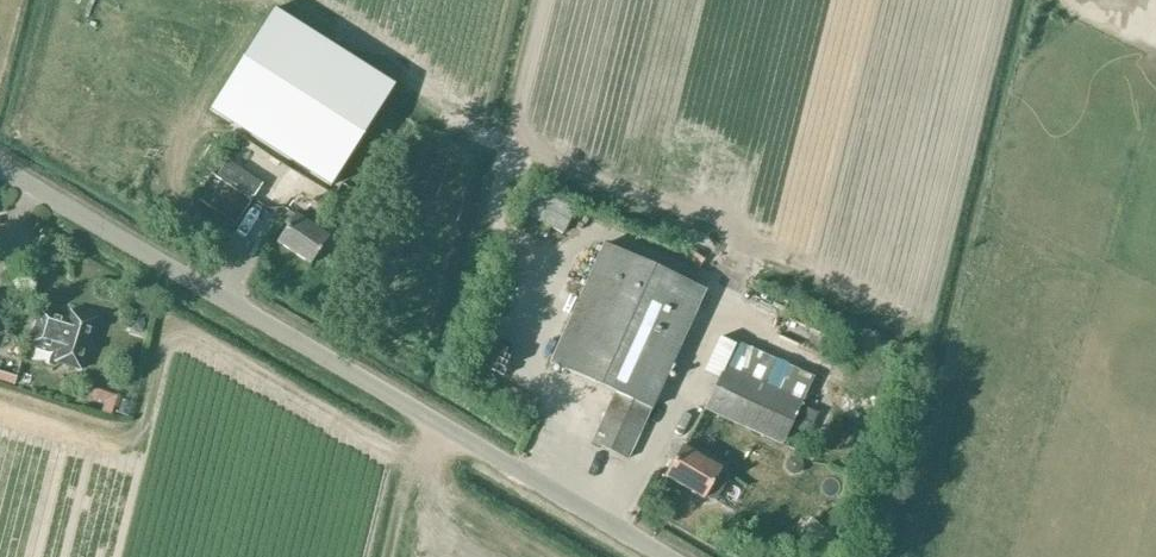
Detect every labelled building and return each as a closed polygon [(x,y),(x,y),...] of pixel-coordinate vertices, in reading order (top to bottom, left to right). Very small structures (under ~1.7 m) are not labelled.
[(236,7),(182,88),(330,181),(383,102),(236,7)] [(237,227),(255,201),(254,199),(263,184),(224,157),(214,173),(212,172),(195,199),(237,227)] [(530,187),(517,211),(563,235),(575,211),(530,187)] [(331,237),(318,228),(332,207),(317,196),(303,218),(297,214),(278,243),(312,266),(331,237)] [(652,410),(707,290),(604,244),(549,364),(617,393),(592,443),(629,460),(653,410),(652,410)] [(83,371),(99,318),(71,309),(69,317),(40,309),(30,344),(58,353),(55,362),(83,371)] [(815,378),(737,341),(704,410),(782,446),(815,378)] [(13,376),(5,373),(4,376),(0,374),(0,383),(10,386),(13,376)] [(91,388),(88,397),(105,402),(102,411),(111,414),(117,396),(91,388)] [(727,481),(726,475),(720,471),(721,469),(683,445),(664,477),(703,500),(704,498),(710,501),(716,499),(727,481)] [(788,459),(785,468),(791,474),(799,473),(802,464),(796,457),(788,459)] [(811,519),(799,534),(827,555),(838,540),(811,519)]
